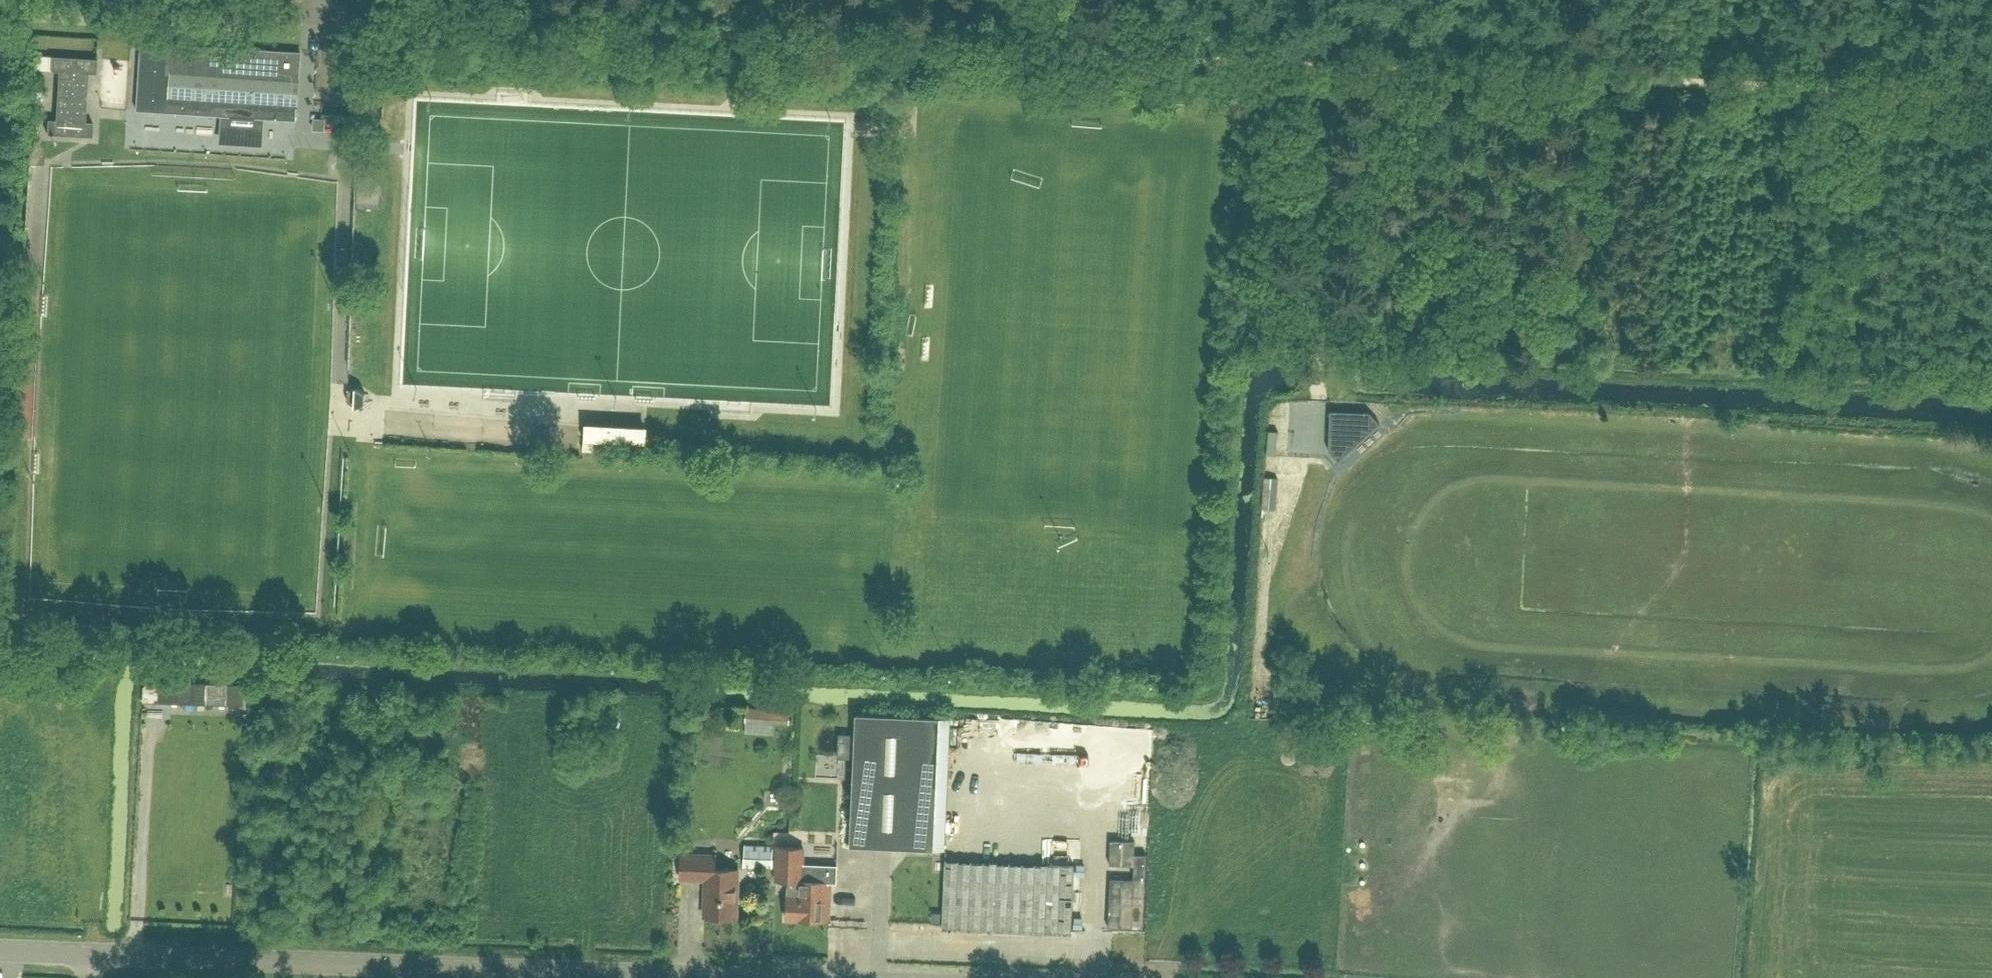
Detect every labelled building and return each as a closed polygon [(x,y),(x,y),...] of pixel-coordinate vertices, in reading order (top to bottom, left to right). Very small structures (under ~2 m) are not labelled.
[(137,109),(297,118),(301,50),(141,40),(137,109)] [(50,68),(50,70),(59,70),(56,119),(48,119),(47,133),(80,135),(91,136),(91,122),(84,121),(86,70),(95,71),(95,69),(95,58),(80,57),(51,56),(31,54),(30,67),(50,68)] [(110,69),(108,106),(132,108),(135,71),(110,69)] [(325,119),(314,118),(314,128),(324,129),(325,119)] [(356,407),(365,402),(365,392),(357,387),(348,391),(347,401),(356,407)] [(1286,406),(1282,462),(1300,463),(1304,407),(1286,406)] [(1329,450),(1339,460),(1378,422),(1369,412),(1331,411),(1329,450)] [(647,428),(585,427),(585,444),(648,448),(647,428)] [(1268,430),(1266,453),(1276,454),(1278,431),(1268,430)] [(1280,477),(1265,475),(1262,508),(1277,509),(1280,477)] [(227,680),(195,680),(195,699),(227,699),(227,680)] [(191,701),(192,683),(159,683),(159,700),(191,701)] [(747,706),(746,720),(745,730),(775,732),(775,722),(791,723),(791,709),(747,706)] [(855,713),(849,845),(933,849),(939,717),(855,713)] [(743,866),(761,867),(773,867),(773,844),(745,843),(743,866)] [(836,862),(804,861),(804,846),(778,845),(776,879),(788,880),(787,918),(829,920),(831,879),(836,880),(836,862)] [(681,877),(706,878),(704,915),(737,916),(739,868),(715,867),(716,854),(682,853),(681,877)] [(1071,931),(1074,864),(945,861),(942,926),(1071,931)] [(1084,865),(1076,864),(1076,874),(1083,875),(1084,865)] [(1110,877),(1108,926),(1143,928),(1145,879),(1110,877)] [(1082,917),(1073,917),(1073,927),(1081,927),(1082,917)]
